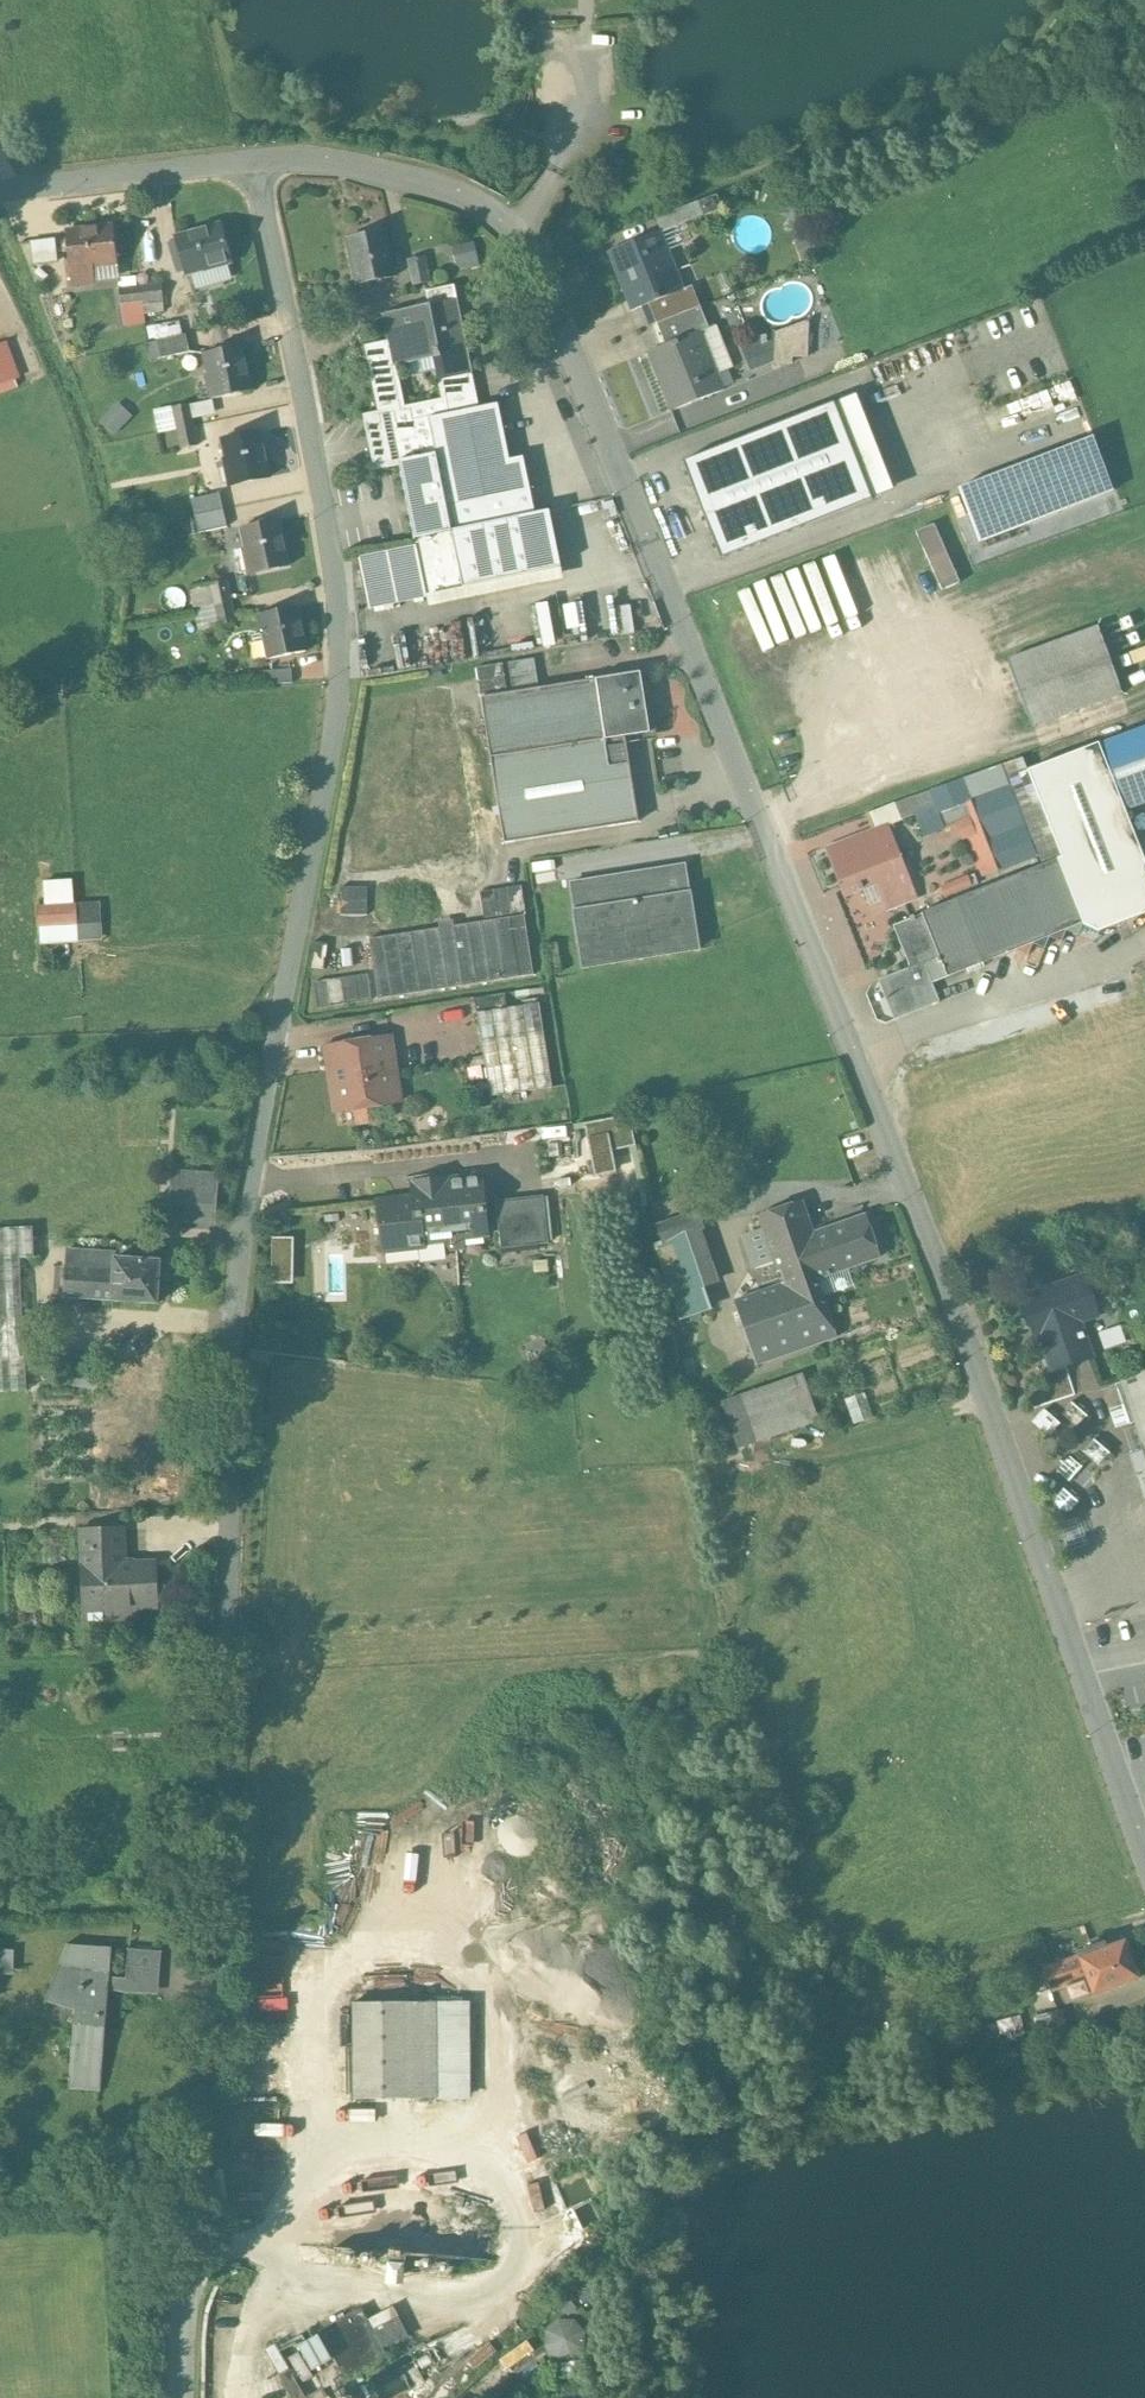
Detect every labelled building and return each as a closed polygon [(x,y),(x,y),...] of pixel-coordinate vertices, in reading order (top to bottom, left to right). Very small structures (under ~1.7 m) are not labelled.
[(717,194),(663,215),(669,230),(723,208),(717,194)] [(220,225),(176,237),(187,274),(206,268),(206,270),(231,263),(220,225)] [(113,226),(66,231),(71,270),(90,267),(90,270),(118,267),(113,226)] [(384,231),(348,238),(357,285),(394,277),(384,231)] [(661,231),(608,253),(631,311),(649,304),(685,290),(684,289),(661,231)] [(35,263),(59,259),(55,236),(31,240),(35,263)] [(424,256),(408,259),(414,285),(430,282),(424,256)] [(162,284),(141,287),(143,302),(164,300),(162,284)] [(453,286),(426,291),(429,305),(456,300),(453,286)] [(685,290),(649,304),(657,324),(672,318),(672,319),(701,307),(692,286),(684,289),(685,290)] [(141,287),(119,289),(121,305),(143,302),(141,287)] [(429,305),(383,315),(388,341),(365,346),(369,365),(394,360),(404,407),(442,399),(438,380),(471,373),(456,300),(429,305)] [(701,307),(672,319),(672,318),(657,324),(666,345),(701,331),(701,332),(709,328),(701,307)] [(810,319),(793,326),(792,356),(808,357),(810,319)] [(666,345),(648,352),(671,411),(724,390),(718,374),(733,368),(717,325),(709,328),(701,332),(701,331),(666,345)] [(792,356),(793,326),(776,333),(775,363),(791,364),(792,356)] [(775,363),(776,333),(743,345),(752,371),(775,363)] [(186,334),(158,340),(162,358),(190,352),(186,334)] [(0,346),(0,386),(21,379),(8,343),(0,346)] [(241,346),(205,353),(209,373),(206,373),(212,399),(251,390),(241,346)] [(394,360),(369,365),(379,412),(379,414),(389,412),(388,410),(404,407),(394,360)] [(471,373),(438,380),(442,399),(445,414),(479,408),(471,373)] [(404,407),(388,410),(389,412),(400,465),(415,539),(535,514),(535,513),(524,457),(510,459),(498,404),(479,408),(445,414),(442,399),(404,407)] [(680,462),(720,561),(868,501),(829,403),(680,462)] [(379,412),(364,415),(375,470),(400,465),(389,412),(379,414),(379,412)] [(193,425),(178,428),(183,449),(198,445),(193,425)] [(260,432),(223,440),(227,459),(225,460),(230,485),(269,477),(260,432)] [(1092,437),(958,489),(979,544),(1114,491),(1092,437)] [(220,493),(192,499),(196,517),(224,511),(220,493)] [(535,514),(415,539),(426,594),(561,567),(549,510),(535,513),(535,514)] [(224,511),(196,517),(200,533),(228,527),(224,511)] [(279,521),(242,529),(246,548),(244,548),(249,574),(288,566),(279,521)] [(943,588),(961,580),(935,522),(917,529),(943,588)] [(415,548),(364,558),(374,606),(425,595),(415,548)] [(226,580),(211,584),(215,604),(216,605),(231,601),(226,580)] [(211,584),(192,588),(196,608),(215,604),(211,584)] [(231,601),(216,605),(220,625),(235,622),(231,601)] [(297,606),(260,614),(264,633),(262,634),(263,641),(254,643),(257,659),(267,657),(267,659),(306,652),(297,606)] [(1098,627),(1009,659),(1034,726),(1123,694),(1098,627)] [(292,669),(264,671),(265,684),(293,683),(292,669)] [(641,672),(595,679),(605,740),(625,736),(650,732),(641,672)] [(595,679),(481,697),(491,757),(605,740),(595,679)] [(441,841),(466,839),(454,701),(428,704),(441,841)] [(1099,744),(1125,811),(1144,804),(1144,727),(1099,744)] [(605,740),(491,757),(505,843),(638,822),(625,736),(605,740)] [(922,913),(923,914),(940,958),(924,964),(932,983),(967,969),(969,973),(985,966),(983,963),(1015,950),(1028,955),(1033,944),(1045,949),(1050,937),(1061,942),(1066,931),(1078,935),(1083,924),(1099,931),(1144,913),(1144,862),(1125,811),(1099,744),(1099,743),(1025,771),(1020,758),(1005,764),(1044,864),(922,913)] [(1004,763),(931,790),(938,806),(916,814),(924,835),(958,822),(965,838),(968,837),(986,885),(1039,864),(1001,765),(1005,763),(1004,763)] [(931,790),(896,803),(902,819),(916,814),(938,806),(931,790)] [(896,803),(866,814),(872,830),(888,824),(902,819),(896,803)] [(872,830),(826,848),(845,897),(847,896),(845,890),(858,885),(860,892),(865,891),(862,883),(875,878),(888,911),(917,899),(888,824),(872,830)] [(685,865),(571,883),(576,911),(584,967),(699,949),(690,893),(685,865)] [(46,883),(46,907),(79,904),(79,881),(46,883)] [(39,907),(40,928),(102,925),(100,903),(79,904),(46,907),(39,907)] [(911,967),(879,980),(887,1001),(892,999),(899,1018),(940,1002),(932,983),(924,964),(940,958),(923,914),(914,918),(914,915),(910,917),(910,919),(894,926),(911,967)] [(525,915),(369,939),(379,999),(534,975),(525,915)] [(102,925),(40,928),(41,943),(103,939),(102,925)] [(368,974),(315,981),(319,1008),(372,1000),(368,974)] [(505,994),(475,999),(477,1012),(477,1013),(507,1008),(505,994)] [(507,1008),(477,1013),(479,1027),(490,1097),(553,1087),(539,1002),(507,1008)] [(477,1012),(464,1014),(466,1029),(479,1027),(477,1013),(477,1012)] [(390,1036),(326,1046),(336,1112),(355,1109),(366,1107),(400,1102),(390,1036)] [(366,1107),(355,1109),(357,1123),(369,1121),(366,1107)] [(592,1171),(615,1170),(614,1147),(634,1146),(633,1117),(589,1119),(592,1171)] [(219,1169),(169,1168),(168,1222),(217,1223),(219,1169)] [(415,1198),(378,1202),(383,1250),(424,1246),(423,1241),(445,1239),(446,1251),(464,1248),(463,1237),(488,1234),(481,1177),(414,1184),(415,1198)] [(544,1196),(497,1201),(502,1249),(549,1243),(544,1196)] [(802,1200),(759,1215),(771,1250),(758,1254),(770,1289),(735,1301),(755,1358),(814,1337),(816,1345),(837,1337),(834,1330),(835,1330),(818,1279),(828,1275),(814,1233),(802,1200)] [(694,1213),(659,1225),(664,1242),(664,1243),(700,1231),(694,1213)] [(866,1215),(814,1233),(828,1275),(881,1257),(866,1215)] [(0,1229),(0,1500),(40,1498),(26,1227),(0,1229)] [(700,1231),(664,1243),(664,1242),(656,1245),(674,1298),(704,1288),(720,1282),(702,1230),(700,1231)] [(272,1280),(295,1280),(295,1235),(272,1235),(272,1280)] [(96,1267),(67,1266),(64,1297),(113,1300),(115,1259),(97,1258),(96,1267)] [(161,1261),(116,1258),(115,1259),(113,1300),(113,1301),(158,1304),(161,1261)] [(1085,1276),(1022,1297),(1032,1325),(1037,1323),(1053,1370),(1092,1357),(1076,1310),(1094,1304),(1085,1276)] [(704,1288),(674,1298),(682,1319),(710,1309),(704,1288)] [(1120,1379),(1121,1382),(1116,1384),(1123,1405),(1128,1403),(1144,1453),(1144,1371),(1120,1379)] [(801,1375),(740,1396),(756,1442),(818,1420),(801,1375)] [(740,1396),(723,1402),(739,1448),(756,1442),(740,1396)] [(129,1526),(81,1528),(84,1614),(107,1613),(107,1619),(140,1617),(139,1610),(160,1609),(158,1561),(131,1562),(129,1526)] [(431,1933),(358,1934),(358,2003),(432,2002),(431,1933)] [(1125,1940),(1106,1947),(1104,1942),(1077,1952),(1079,1957),(1044,1970),(1052,1989),(1086,1976),(1093,1995),(1139,1978),(1125,1940)] [(110,1951),(69,1948),(69,1944),(67,1944),(45,2003),(47,2004),(49,1997),(78,2006),(75,2045),(72,2045),(72,2046),(74,2047),(104,2049),(112,1947),(110,1947),(110,1951)] [(162,1951),(128,1948),(125,1983),(155,1985),(156,1969),(161,1969),(162,1951)] [(0,1949),(0,1973),(14,1973),(15,1950),(0,1949)] [(358,2003),(354,2003),(355,2099),(438,2098),(437,2002),(432,2002),(358,2003)] [(463,2003),(437,2002),(438,2098),(465,2097),(463,2003)] [(1063,2009),(1037,2015),(1040,2032),(1066,2026),(1063,2009)] [(104,2049),(74,2047),(71,2089),(101,2091),(104,2049)] [(420,2255),(406,2254),(404,2271),(419,2272),(420,2255)] [(361,2307),(319,2329),(346,2380),(388,2358),(383,2347),(407,2337),(398,2317),(399,2316),(394,2306),(368,2319),(361,2307)] [(541,2328),(557,2362),(591,2347),(575,2313),(541,2328)] [(320,2333),(298,2345),(312,2370),(334,2358),(320,2333)]
